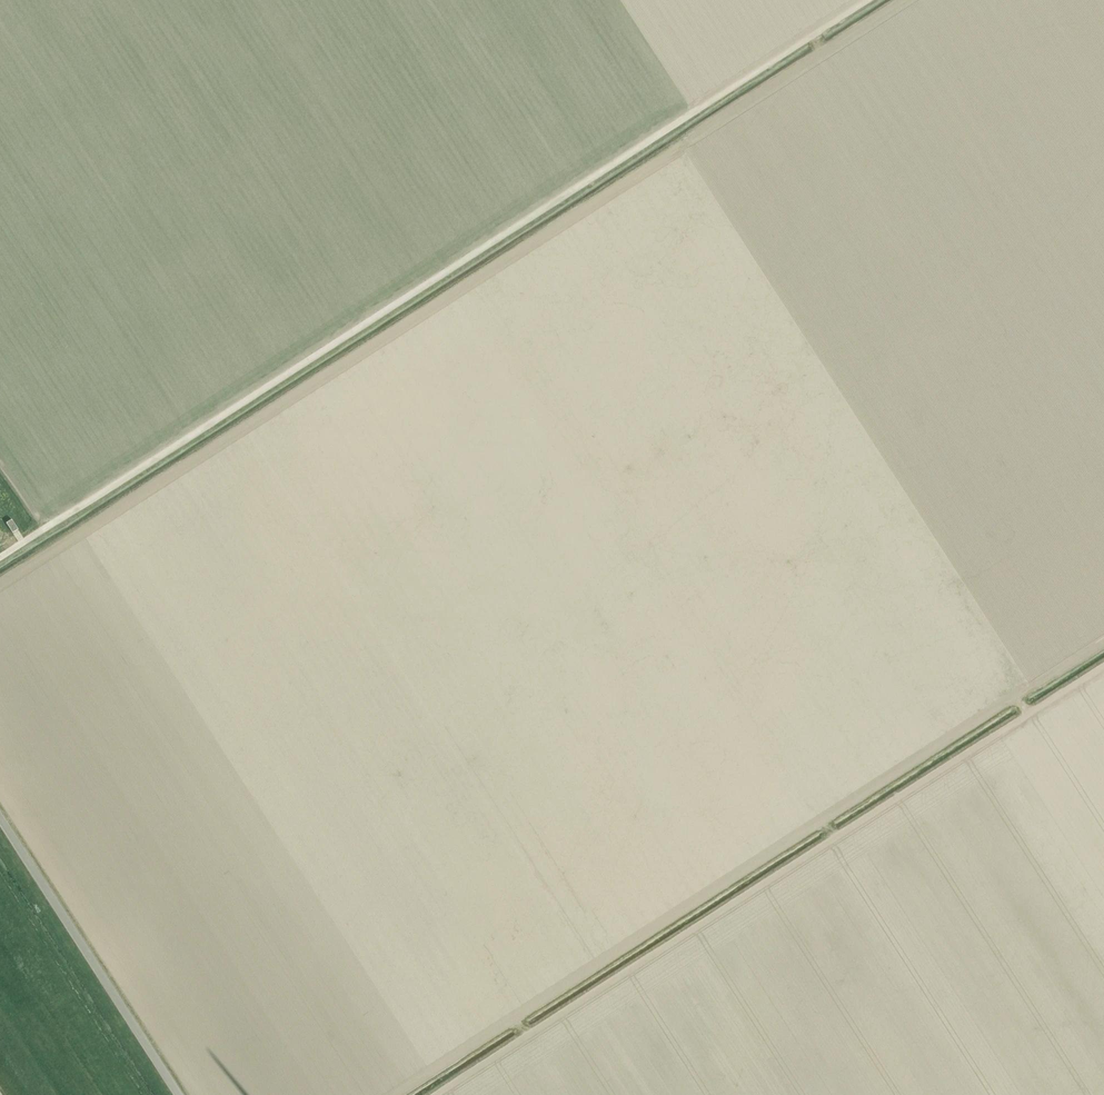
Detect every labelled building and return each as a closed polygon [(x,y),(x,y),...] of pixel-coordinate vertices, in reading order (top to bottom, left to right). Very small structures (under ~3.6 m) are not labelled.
[(5,523),(12,533),(17,529),(11,519),(5,523)]
